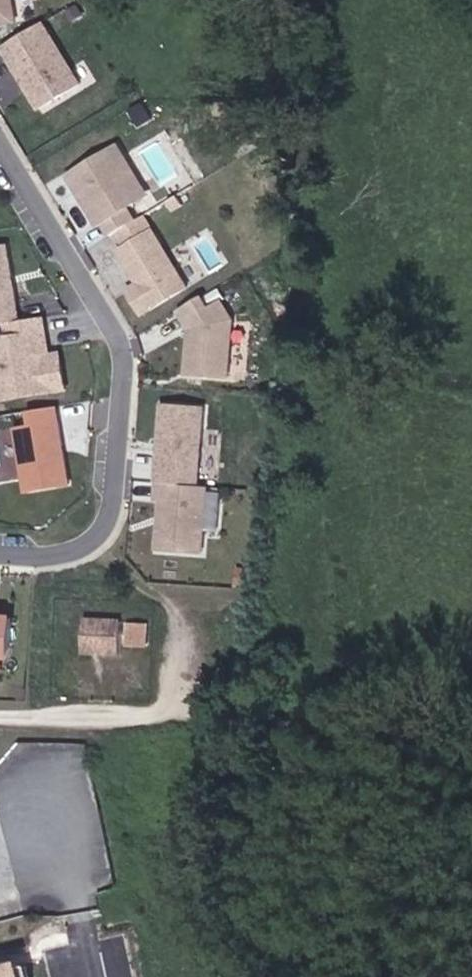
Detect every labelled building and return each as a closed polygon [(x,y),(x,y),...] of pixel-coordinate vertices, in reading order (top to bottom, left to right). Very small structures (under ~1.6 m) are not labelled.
[(17,21),(14,0),(0,0),(0,24),(17,21)] [(44,23),(3,48),(41,111),(82,86),(44,23)] [(119,146),(69,176),(100,226),(105,223),(113,236),(137,221),(130,208),(136,204),(119,179),(133,170),(119,146)] [(149,196),(133,170),(119,179),(136,204),(149,196)] [(153,230),(120,250),(140,284),(129,291),(144,315),(188,288),(153,230)] [(8,244),(0,246),(0,325),(9,324),(20,322),(8,244)] [(229,378),(233,321),(223,303),(210,310),(203,297),(180,311),(191,330),(187,375),(229,378)] [(44,318),(20,322),(9,324),(11,338),(0,340),(0,382),(17,379),(20,397),(67,390),(61,356),(50,357),(43,359),(42,351),(49,350),(44,318)] [(50,357),(49,350),(42,351),(43,359),(50,357)] [(0,382),(0,401),(20,397),(17,379),(0,382)] [(206,392),(165,389),(159,483),(161,483),(198,486),(206,392)] [(70,485),(57,407),(30,411),(32,426),(16,429),(27,492),(70,485)] [(14,472),(12,429),(0,430),(0,473),(14,472)] [(198,486),(161,483),(159,500),(169,501),(166,550),(202,553),(207,487),(198,486)] [(13,619),(0,618),(0,656),(10,657),(13,619)] [(123,622),(86,621),(86,651),(123,653),(123,622)] [(149,624),(131,624),(131,644),(149,644),(149,624)] [(0,965),(0,976),(13,976),(9,963),(0,965)]
